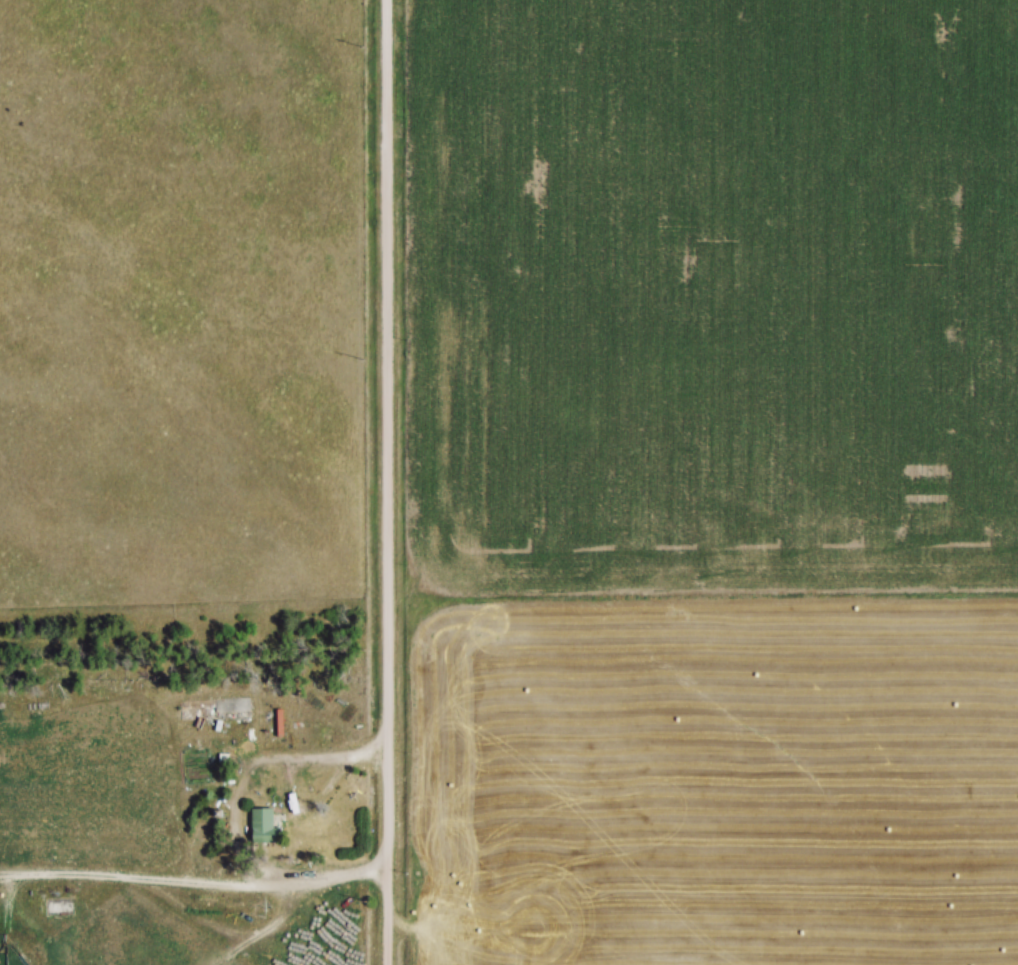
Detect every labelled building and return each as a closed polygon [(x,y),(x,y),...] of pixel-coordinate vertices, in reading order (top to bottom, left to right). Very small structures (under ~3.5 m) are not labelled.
[(247,705),(177,706),(177,719),(247,718),(247,705)] [(272,844),(272,809),(248,809),(248,844),(272,844)]
